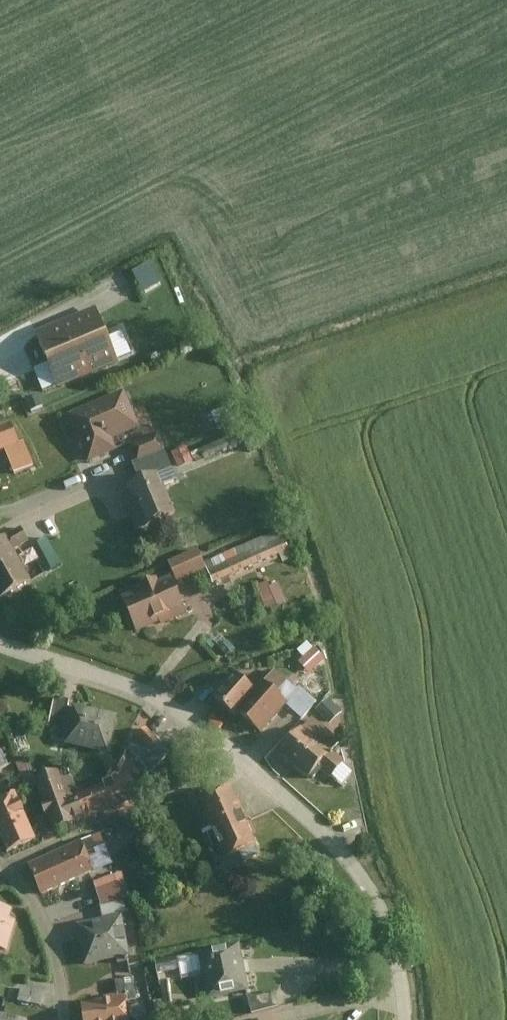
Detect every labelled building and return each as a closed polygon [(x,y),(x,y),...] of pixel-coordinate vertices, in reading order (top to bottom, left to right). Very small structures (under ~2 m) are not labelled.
[(148,291),(164,282),(152,260),(136,269),(148,291)] [(99,305),(36,329),(57,386),(120,362),(99,305)] [(140,429),(124,391),(67,414),(88,464),(118,451),(113,440),(140,429)] [(16,473),(36,466),(27,443),(19,446),(12,427),(0,431),(0,457),(9,453),(16,473)] [(164,451),(156,435),(134,447),(142,462),(164,451)] [(205,458),(234,448),(230,437),(202,446),(205,458)] [(194,462),(188,450),(176,457),(183,468),(194,462)] [(142,462),(135,464),(143,482),(157,476),(173,469),(164,451),(142,462)] [(137,532),(175,514),(157,476),(143,482),(132,487),(138,499),(124,506),(137,532)] [(216,591),(297,556),(285,528),(204,563),(208,571),(216,591)] [(28,542),(21,530),(8,538),(14,549),(28,542)] [(0,542),(0,596),(2,600),(33,581),(14,549),(8,538),(0,542)] [(199,552),(170,565),(179,585),(208,571),(204,563),(199,552)] [(137,636),(187,614),(172,578),(158,585),(155,579),(143,584),(145,589),(121,599),(137,636)] [(281,578),(260,586),(268,608),(288,601),(281,578)] [(327,665),(316,652),(301,666),(311,678),(327,665)] [(261,739),(288,709),(277,699),(290,685),(276,672),(255,695),(236,717),(261,739)] [(255,695),(230,674),(209,698),(233,720),(236,717),(255,695)] [(70,701),(53,699),(50,724),(67,726),(70,701)] [(343,713),(329,700),(318,713),(331,726),(343,713)] [(112,756),(119,717),(75,709),(67,747),(112,756)] [(344,747),(312,722),(284,758),(313,781),(319,774),(332,785),(348,765),(337,757),(344,747)] [(133,753),(151,772),(170,754),(147,730),(139,737),(144,742),(133,753)] [(0,750),(0,770),(9,765),(2,749),(0,750)] [(24,757),(16,760),(24,782),(32,779),(24,757)] [(57,773),(33,780),(51,838),(91,821),(81,797),(75,780),(60,785),(57,773)] [(143,799),(132,775),(81,797),(91,821),(143,799)] [(250,816),(237,787),(199,804),(211,830),(199,836),(214,870),(249,854),(252,860),(262,855),(245,818),(250,816)] [(0,800),(0,834),(8,852),(34,840),(14,793),(0,800)] [(42,895),(94,871),(81,845),(30,869),(42,895)] [(125,905),(102,908),(104,921),(127,918),(125,905)] [(17,921),(7,918),(9,911),(0,909),(0,952),(8,954),(17,921)] [(133,958),(127,918),(104,921),(78,926),(85,967),(133,958)] [(252,993),(242,949),(197,958),(206,1002),(252,993)] [(141,1001),(138,978),(115,981),(117,997),(129,995),(130,1002),(141,1001)] [(44,991),(17,986),(14,1002),(41,1008),(44,991)] [(252,1010),(279,1008),(278,994),(251,995),(252,1010)] [(86,1007),(87,1019),(130,1019),(130,1002),(129,997),(108,998),(108,1006),(86,1007)]
